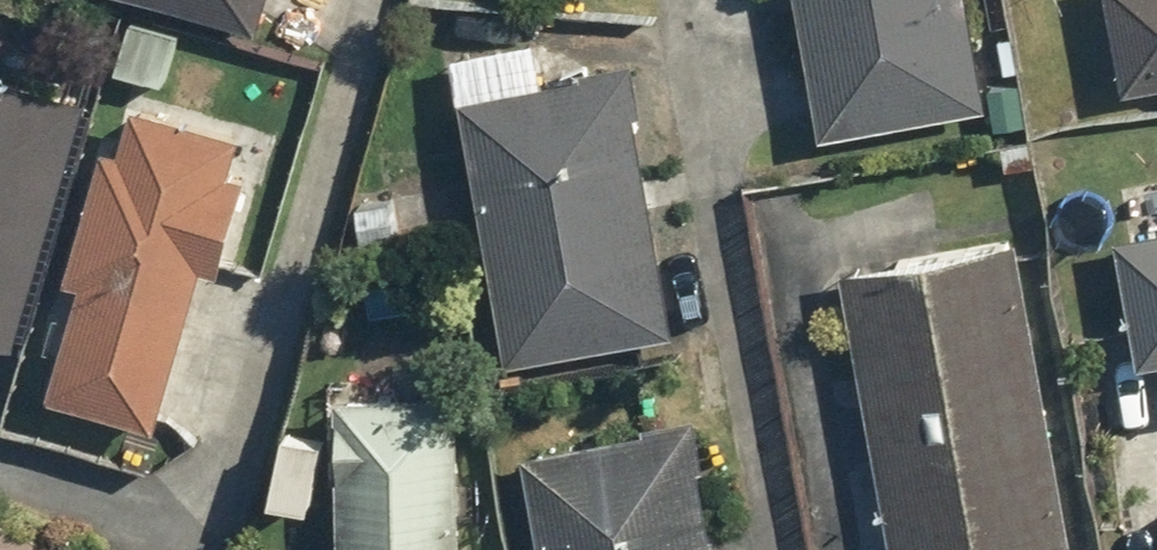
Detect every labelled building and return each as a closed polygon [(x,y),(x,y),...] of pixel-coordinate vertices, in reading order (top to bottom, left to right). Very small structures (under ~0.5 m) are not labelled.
[(246,29),(255,0),(149,0),(246,29)] [(818,140),(977,113),(957,0),(792,0),(818,140)] [(1118,92),(1156,85),(1156,0),(1103,0),(1118,92)] [(108,72),(153,85),(168,35),(123,22),(108,72)] [(454,106),(501,367),(666,338),(626,118),(632,116),(623,66),(570,76),(571,83),(454,106)] [(985,79),(989,104),(1016,101),(1012,76),(985,79)] [(40,398),(146,430),(193,271),(210,277),(238,182),(218,176),(229,137),(124,107),(111,155),(95,149),(56,281),(73,285),(40,398)] [(989,111),(992,142),(1019,138),(1016,108),(989,111)] [(996,150),(999,173),(1028,169),(1025,146),(996,150)] [(341,212),(342,240),(378,239),(377,211),(341,212)] [(1065,548),(1010,246),(835,277),(885,549),(1052,549),(1065,548)] [(1131,416),(1156,412),(1156,280),(1111,287),(1131,416)] [(449,398),(328,399),(331,549),(451,549),(449,398)] [(519,459),(536,549),(707,549),(685,428),(519,459)]
